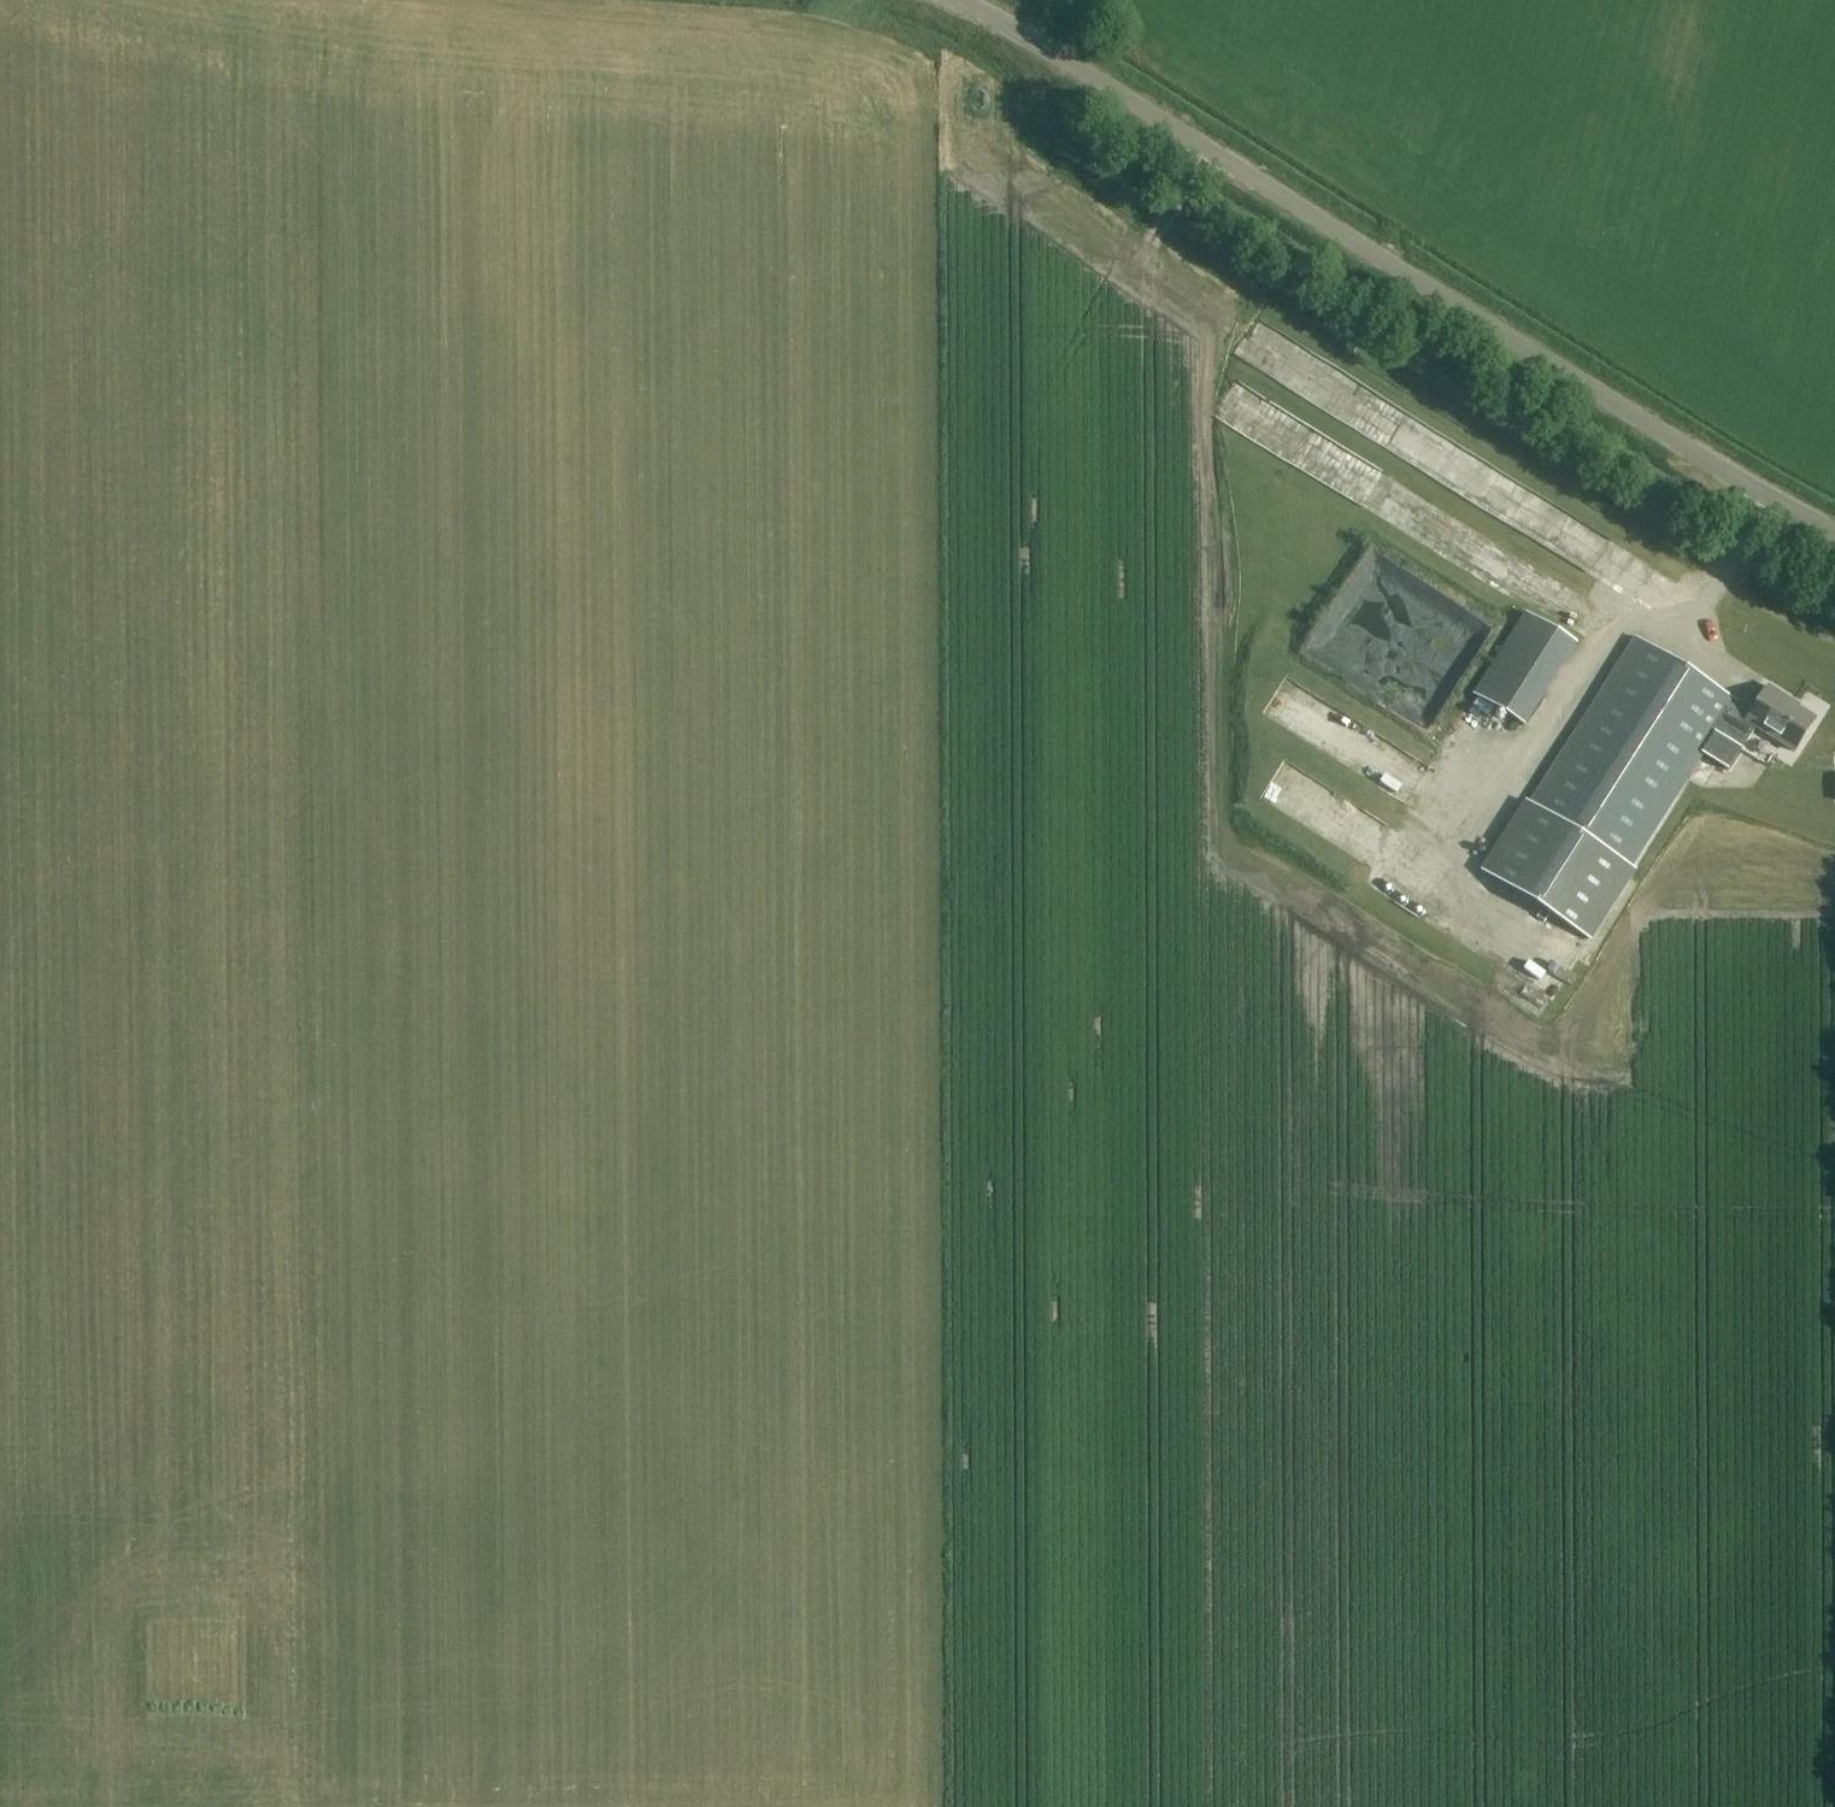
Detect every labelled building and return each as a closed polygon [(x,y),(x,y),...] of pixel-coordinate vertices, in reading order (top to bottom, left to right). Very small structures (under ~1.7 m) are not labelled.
[(1327,413),(1382,446),(1398,419),(1342,386),(1329,409),(1327,413)] [(1425,546),(1426,547),(1436,534),(1400,503),(1378,528),(1413,559),(1425,546)] [(1422,711),(1472,645),(1432,614),(1426,623),(1421,619),(1394,654),(1385,647),(1369,635),(1356,652),(1367,661),(1363,666),(1422,711)] [(1518,631),(1473,717),(1529,746),(1574,660),(1518,631)] [(1748,714),(1732,704),(1735,699),(1636,637),(1533,803),(1526,799),(1481,869),(1591,941),(1637,870),(1631,865),(1715,733),(1742,749),(1756,727),(1794,751),(1815,719),(1788,702),(1790,700),(1767,685),(1748,714)] [(1733,792),(1749,767),(1719,749),(1704,774),(1733,792)]
